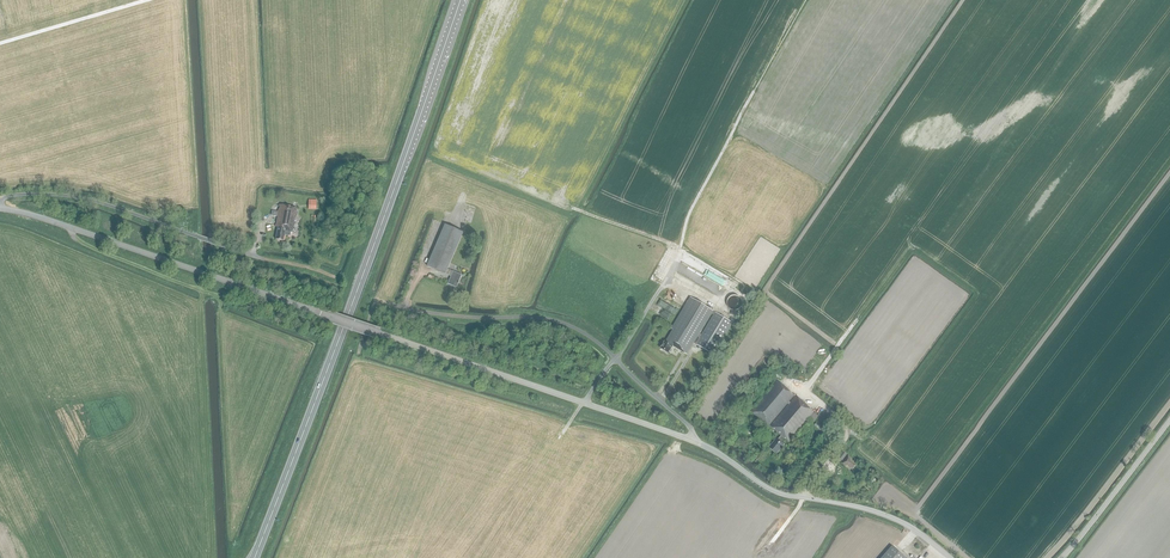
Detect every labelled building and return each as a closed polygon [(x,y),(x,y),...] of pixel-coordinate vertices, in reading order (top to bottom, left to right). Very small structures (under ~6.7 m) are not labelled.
[(297,208),(279,205),(278,206),(279,206),(278,210),(275,227),(277,227),(275,239),(283,240),(284,234),(290,235),(291,232),(293,232),(294,227),(293,226),(295,223),(296,218),(294,217),(297,214),(297,208)] [(427,265),(451,275),(448,283),(457,286),(462,274),(448,268),(464,232),(445,224),(427,265)] [(686,251),(681,262),(691,266),(696,256),(686,251)] [(713,311),(691,297),(690,296),(668,332),(670,334),(666,341),(665,340),(661,348),(668,353),(673,346),(687,354),(694,343),(713,354),(733,322),(715,312),(703,331),(702,330),(713,311)] [(791,397),(793,394),(776,380),(750,411),(767,425),(788,400),(789,401),(769,424),(781,435),(778,439),(777,438),(770,447),(777,453),(784,444),(782,443),(785,438),(789,441),(810,417),(813,420),(817,415),(794,395),(792,398),(791,397)] [(817,422),(815,425),(822,431),(824,428),(817,422)] [(847,455),(843,452),(838,458),(842,461),(847,455)] [(857,464),(851,459),(852,458),(848,455),(842,463),(846,466),(847,465),(853,469),(857,464)] [(892,546),(881,557),(905,557),(892,546)]
